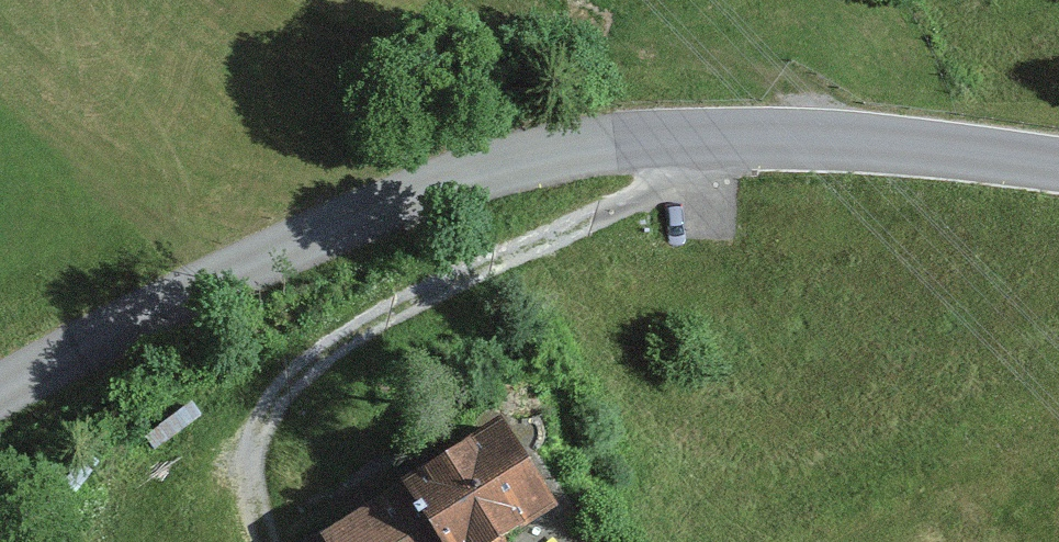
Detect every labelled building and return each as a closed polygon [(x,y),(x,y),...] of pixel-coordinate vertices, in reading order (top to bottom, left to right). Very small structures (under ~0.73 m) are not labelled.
[(275,535),(279,541),(475,541),(544,499),(484,404),(275,535)]
